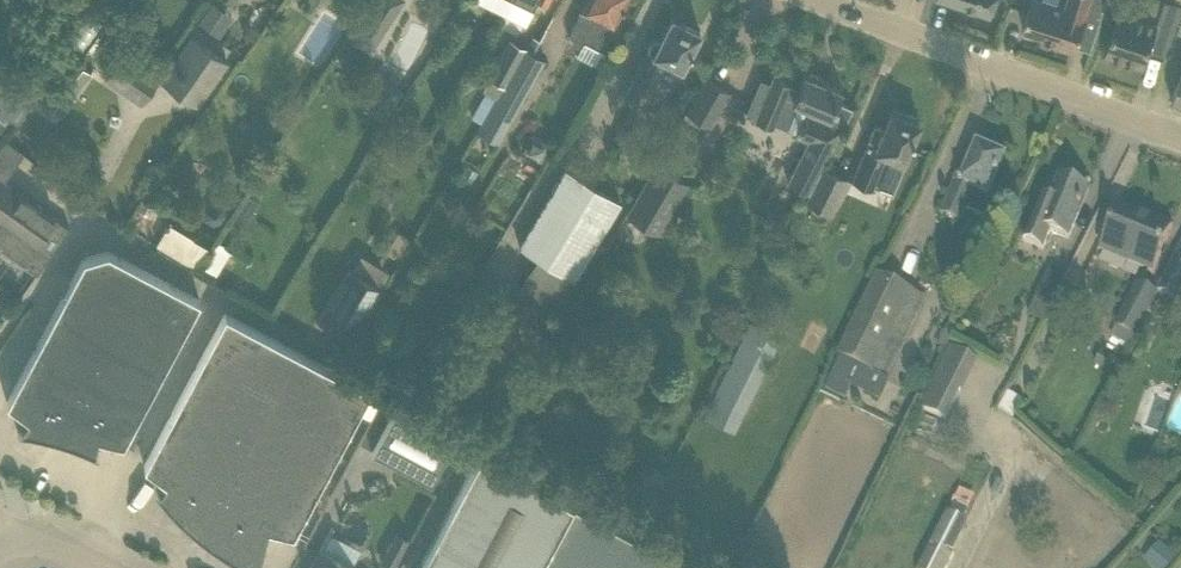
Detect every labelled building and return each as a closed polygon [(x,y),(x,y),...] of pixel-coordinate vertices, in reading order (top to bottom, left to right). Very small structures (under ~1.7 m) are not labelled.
[(404,0),(374,0),(353,33),(375,46),(404,0)] [(534,10),(538,0),(547,5),(549,0),(514,0),(534,10)] [(620,9),(625,0),(586,0),(569,35),(584,43),(585,41),(587,35),(610,46),(622,27),(613,23),(620,9)] [(966,4),(965,7),(991,16),(996,0),(955,0),(966,4)] [(1023,27),(1055,38),(1067,0),(1031,0),(1023,27)] [(1105,4),(1107,0),(1067,0),(1055,38),(1066,41),(1064,48),(1075,52),(1077,45),(1091,49),(1105,4)] [(1105,54),(1144,66),(1150,48),(1165,53),(1173,31),(1176,21),(1177,22),(1180,9),(1180,3),(1171,0),(1164,0),(1157,21),(1121,9),(1120,8),(1113,31),(1105,54)] [(220,37),(233,17),(212,3),(199,22),(220,37)] [(134,8),(123,23),(139,35),(150,19),(134,8)] [(681,67),(689,53),(699,31),(671,17),(659,41),(653,38),(624,96),(651,109),(653,103),(658,106),(668,85),(657,80),(667,60),(681,67)] [(99,35),(123,52),(105,77),(141,102),(158,76),(151,71),(159,60),(107,23),(99,35)] [(545,60),(533,53),(532,52),(540,39),(533,36),(525,48),(496,98),(497,98),(496,100),(495,99),(480,125),(482,125),(478,132),(498,143),(545,60)] [(191,37),(175,60),(161,80),(197,104),(226,61),(191,37)] [(496,98),(525,48),(509,39),(488,77),(490,78),(483,90),(496,98)] [(62,117),(92,73),(82,66),(52,110),(62,117)] [(0,69),(0,110),(15,121),(35,97),(0,69)] [(1172,101),(1180,104),(1180,72),(1179,79),(1172,101)] [(773,125),(774,123),(781,105),(804,115),(801,122),(800,121),(798,125),(799,126),(796,135),(797,136),(797,135),(809,139),(788,180),(788,179),(787,181),(807,191),(807,192),(808,192),(809,192),(822,166),(852,106),(851,106),(851,107),(836,101),(840,91),(841,91),(842,90),(834,87),(835,87),(828,84),(820,81),(821,78),(810,73),(808,76),(803,74),(803,75),(804,76),(798,89),(789,86),(789,85),(790,85),(791,84),(772,76),(771,77),(772,78),(770,84),(761,80),(747,113),(756,117),(756,118),(755,117),(754,119),(773,127),(774,125),(773,125)] [(730,92),(705,77),(686,110),(711,125),(730,92)] [(865,147),(852,180),(873,189),(883,164),(898,170),(903,160),(909,144),(919,122),(917,121),(916,116),(907,112),(902,115),(891,110),(883,129),(875,125),(865,147)] [(963,161),(954,183),(941,215),(961,223),(966,209),(985,217),(993,197),(989,196),(996,180),(1005,158),(978,146),(970,164),(963,161)] [(661,211),(680,179),(655,163),(626,213),(659,232),(669,215),(661,211)] [(822,166),(809,192),(805,199),(830,212),(847,179),(822,166)] [(566,170),(520,247),(537,257),(518,288),(554,309),(619,202),(566,170)] [(1089,190),(1060,178),(1050,201),(1042,197),(1025,241),(1044,249),(1051,232),(1069,239),(1089,190)] [(21,193),(0,179),(0,222),(1,223),(21,193)] [(0,223),(0,247),(37,273),(51,254),(66,231),(69,227),(56,218),(21,193),(1,223),(0,223)] [(207,204),(203,211),(205,221),(213,225),(222,223),(226,216),(225,207),(217,202),(207,204)] [(1153,272),(1173,224),(1153,216),(1151,221),(1119,207),(1101,251),(1153,272)] [(181,258),(193,238),(169,224),(157,244),(181,258)] [(198,268),(210,248),(193,238),(181,258),(198,268)] [(220,273),(231,245),(218,240),(207,267),(220,273)] [(615,255),(621,246),(612,240),(606,249),(615,255)] [(103,350),(145,271),(107,251),(83,258),(50,321),(103,350)] [(1158,294),(1159,294),(1178,303),(1180,296),(1180,252),(1158,294)] [(320,316),(352,335),(380,289),(349,270),(320,316)] [(199,300),(145,271),(103,350),(62,428),(57,438),(69,442),(75,444),(86,449),(97,454),(98,451),(94,449),(97,437),(123,443),(199,300)] [(881,401),(929,302),(878,279),(826,389),(845,398),(851,386),(881,401)] [(1137,337),(1159,294),(1158,294),(1152,291),(1138,284),(1116,326),(1137,337)] [(204,525),(296,351),(225,313),(144,466),(165,482),(159,491),(155,486),(153,488),(160,496),(167,504),(174,512),(182,520),(190,527),(199,535),(204,525)] [(62,428),(103,350),(50,321),(6,403),(27,418),(21,427),(17,427),(16,429),(30,432),(44,434),(57,438),(62,428)] [(737,429),(781,339),(749,323),(705,413),(737,429)] [(950,350),(936,378),(956,387),(970,360),(950,350)] [(296,351),(204,525),(199,535),(209,542),(218,549),(228,555),(238,560),(248,565),(255,567),(258,567),(259,567),(258,567),(267,528),(293,534),(369,390),(296,351)] [(1096,363),(1111,371),(1117,360),(1101,352),(1096,363)] [(453,438),(394,406),(371,449),(431,481),(453,438)] [(479,453),(418,567),(695,567),(479,453)] [(965,521),(948,513),(920,567),(949,567),(956,554),(950,551),(965,521)] [(394,567),(408,539),(396,533),(381,560),(394,567)] [(1146,560),(1157,567),(1168,567),(1178,554),(1159,541),(1146,560)] [(310,567),(353,567),(355,565),(321,547),(310,567)]
